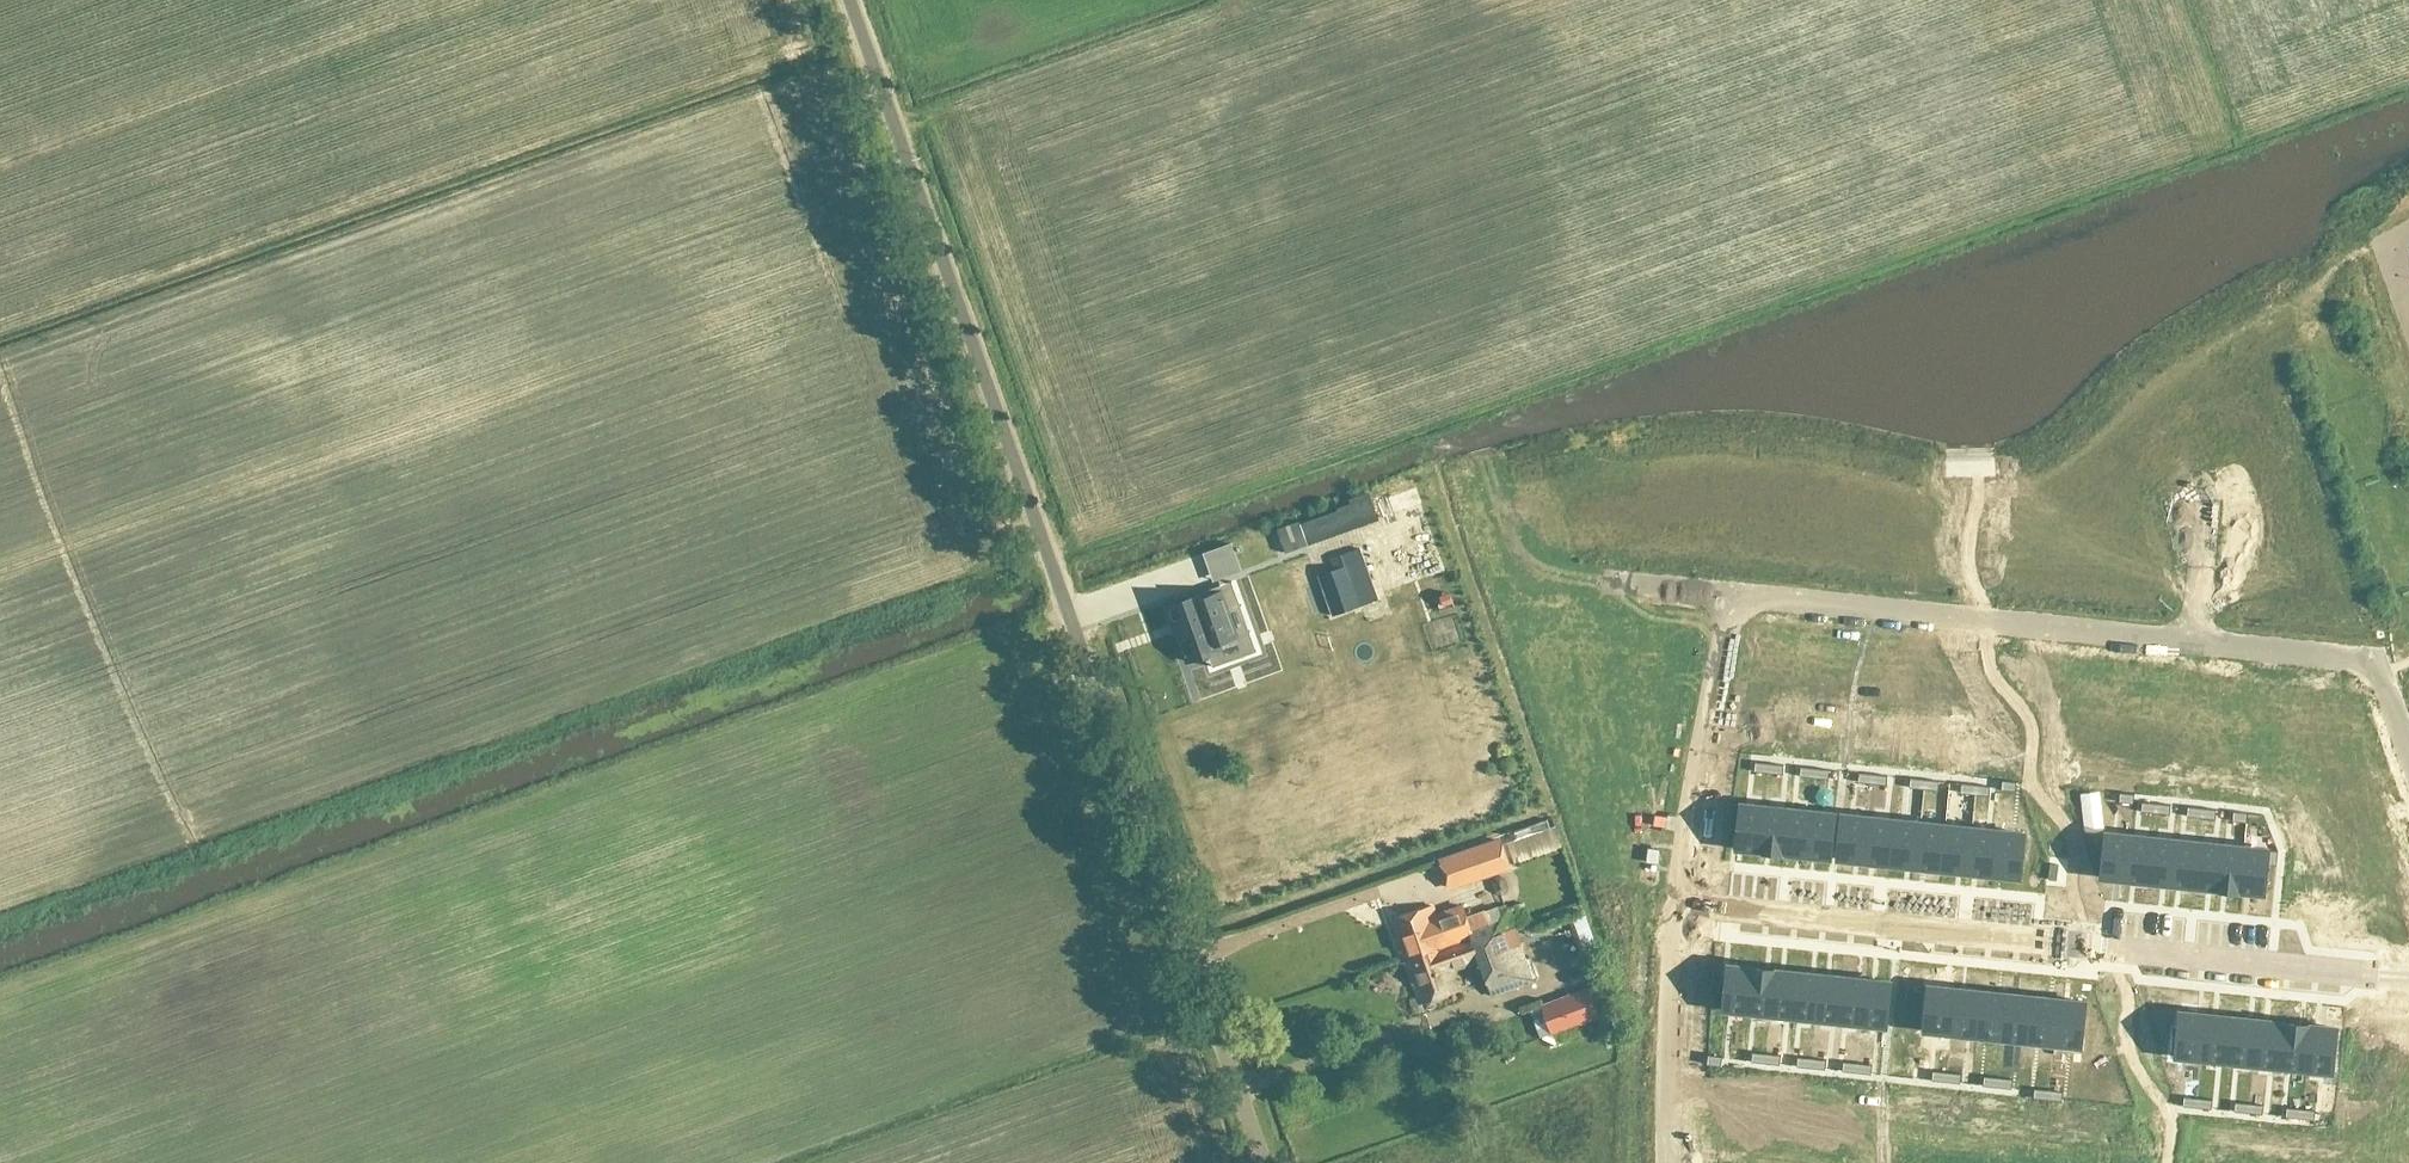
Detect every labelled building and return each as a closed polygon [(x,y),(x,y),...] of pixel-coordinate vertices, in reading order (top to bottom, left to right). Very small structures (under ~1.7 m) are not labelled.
[(1297,525),(1282,530),(1275,533),(1284,555),(1291,552),(1305,547),(1358,529),(1352,508),(1297,527),(1297,525)] [(1328,561),(1331,572),(1316,578),(1330,618),(1377,601),(1359,551),(1328,561)] [(1187,601),(1163,609),(1169,626),(1172,625),(1176,636),(1186,663),(1207,656),(1220,651),(1219,646),(1235,640),(1218,593),(1201,599),(1201,598),(1200,596),(1187,601)] [(1280,673),(1261,602),(1228,611),(1247,681),(1280,673)] [(1754,763),(1753,773),(1767,774),(1768,765),(1754,763)] [(1768,765),(1767,774),(1781,776),(1782,766),(1768,765)] [(1800,768),(1799,778),(1813,779),(1814,770),(1800,768)] [(1814,770),(1813,779),(1827,781),(1828,771),(1814,770)] [(1858,774),(1857,784),(1871,785),(1872,775),(1858,774)] [(1872,775),(1871,785),(1885,786),(1886,777),(1872,775)] [(1909,779),(1908,789),(1922,790),(1923,781),(1909,779)] [(1923,781),(1922,790),(1937,792),(1938,782),(1923,781)] [(2001,782),(2000,791),(2014,793),(2015,783),(2001,782)] [(1960,785),(1959,794),(1974,796),(1975,786),(1960,785)] [(1975,786),(1974,796),(1988,797),(1989,788),(1975,786)] [(2119,794),(2118,803),(2132,805),(2133,795),(2119,794)] [(2141,803),(2140,813),(2154,814),(2155,805),(2141,803)] [(2155,805),(2154,814),(2168,816),(2169,806),(2155,805)] [(1740,806),(1735,850),(1759,852),(1764,808),(1740,806)] [(1764,808),(1759,852),(1782,854),(1786,811),(1764,808)] [(2186,808),(2185,817),(2200,819),(2201,809),(2186,808)] [(2201,809),(2200,819),(2214,820),(2215,811),(2201,809)] [(1786,811),(1782,854),(1805,857),(1809,813),(1786,811)] [(1809,813),(1805,857),(1829,859),(1833,815),(1809,813)] [(2232,813),(2231,822),(2245,824),(2246,814),(2232,813)] [(1841,816),(1836,860),(1863,863),(1867,819),(1841,816)] [(1867,819),(1863,863),(1889,865),(1893,822),(1867,819)] [(1893,822),(1889,865),(1914,868),(1919,824),(1893,822)] [(1919,824),(1914,868),(1940,871),(1944,827),(1919,824)] [(1944,827),(1940,871),(1966,873),(1970,830),(1944,827)] [(1970,830),(1966,873),(1991,876),(1996,832),(1970,830)] [(1996,832),(1991,876),(2018,879),(2023,835),(1996,832)] [(2105,835),(2100,878),(2124,881),(2129,837),(2105,835)] [(2129,837),(2124,881),(2147,883),(2151,839),(2129,837)] [(2151,839),(2147,883),(2170,885),(2174,842),(2151,839)] [(2174,842),(2170,885),(2193,888),(2197,844),(2174,842)] [(1478,851),(1439,863),(1448,890),(1488,877),(1487,875),(1506,869),(1497,844),(1478,851)] [(2197,844),(2193,888),(2215,890),(2220,846),(2197,844)] [(2220,846),(2215,890),(2238,893),(2243,849),(2220,846)] [(2243,849),(2238,893),(2262,895),(2265,866),(2267,851),(2243,849)] [(2267,851),(2265,866),(2275,866),(2276,852),(2267,851)] [(1492,879),(1490,884),(1493,894),(1499,897),(1504,896),(1507,890),(1504,880),(1499,877),(1492,879)] [(1390,923),(1404,963),(1470,940),(1472,945),(1512,930),(1506,912),(1466,926),(1460,909),(1434,918),(1431,909),(1390,923)] [(1568,925),(1583,965),(1598,959),(1584,919),(1568,925)] [(1470,940),(1404,963),(1419,1005),(1455,992),(1449,975),(1479,964),(1491,999),(1531,984),(1512,930),(1472,945),(1470,940)] [(1727,967),(1722,1011),(1746,1013),(1751,969),(1727,967)] [(1751,969),(1746,1013),(1769,1016),(1774,972),(1751,969)] [(1774,972),(1769,1016),(1792,1018),(1796,974),(1774,972)] [(1796,974),(1792,1018),(1815,1020),(1819,977),(1796,974)] [(1819,977),(1815,1020),(1838,1023),(1842,979),(1819,977)] [(1842,979),(1838,1023),(1860,1025),(1865,981),(1842,979)] [(1865,981),(1860,1025),(1885,1027),(1889,984),(1865,981)] [(1605,985),(1591,990),(1600,1016),(1614,1011),(1605,985)] [(1927,988),(1923,1031),(1950,1034),(1954,990),(1927,988)] [(1954,990),(1950,1034),(1975,1037),(1980,993),(1954,990)] [(1586,992),(1541,1009),(1551,1036),(1596,1019),(1586,992)] [(1980,993),(1975,1037),(2001,1040),(2006,996),(1980,993)] [(2006,996),(2001,1040),(2027,1042),(2031,998),(2006,996)] [(2031,998),(2027,1042),(2052,1045),(2057,1001),(2031,998)] [(2057,1001),(2052,1045),(2079,1048),(2084,1004),(2057,1001)] [(2178,1014),(2174,1057),(2201,1060),(2205,1016),(2178,1014)] [(2205,1016),(2201,1060),(2227,1063),(2231,1019),(2205,1016)] [(2231,1019),(2227,1063),(2252,1065),(2257,1022),(2231,1019)] [(2257,1022),(2252,1065),(2278,1068),(2282,1024),(2257,1022)] [(2282,1024),(2278,1068),(2304,1071),(2308,1027),(2282,1024)] [(2308,1027),(2304,1071),(2331,1073),(2335,1030),(2308,1027)] [(1751,1054),(1750,1063),(1764,1064),(1765,1055),(1751,1054)] [(1765,1055),(1764,1064),(1778,1066),(1779,1056),(1765,1055)] [(1707,1056),(1706,1066),(1720,1067),(1721,1058),(1707,1056)] [(1796,1058),(1796,1068),(1810,1069),(1811,1060),(1796,1058)] [(1811,1060),(1810,1069),(1824,1071),(1825,1061),(1811,1060)] [(1842,1063),(1841,1072),(1855,1074),(1856,1064),(1842,1063)] [(1856,1064),(1855,1074),(1870,1075),(1871,1066),(1856,1064)] [(1931,1072),(1930,1082),(1945,1083),(1946,1074),(1931,1072)] [(1946,1074),(1945,1083),(1959,1085),(1960,1075),(1946,1074)] [(2037,1075),(2036,1089),(2048,1091),(2049,1076),(2037,1075)] [(1983,1077),(1982,1087),(1996,1088),(1997,1079),(1983,1077)] [(1997,1079),(1996,1088),(2010,1090),(2011,1080),(1997,1079)] [(2033,1090),(2032,1099),(2047,1101),(2048,1091),(2033,1090)] [(2048,1091),(2047,1101),(2061,1102),(2062,1093),(2048,1091)] [(2183,1098),(2182,1108),(2196,1109),(2197,1100),(2183,1098)] [(2197,1100),(2196,1109),(2210,1111),(2211,1101),(2197,1100)] [(2234,1103),(2233,1113),(2247,1114),(2248,1105),(2234,1103)] [(2248,1105),(2247,1114),(2261,1116),(2262,1106),(2248,1105)] [(2285,1109),(2284,1118),(2299,1120),(2299,1110),(2285,1109)] [(2299,1110),(2299,1120),(2313,1121),(2314,1112),(2299,1110)]
